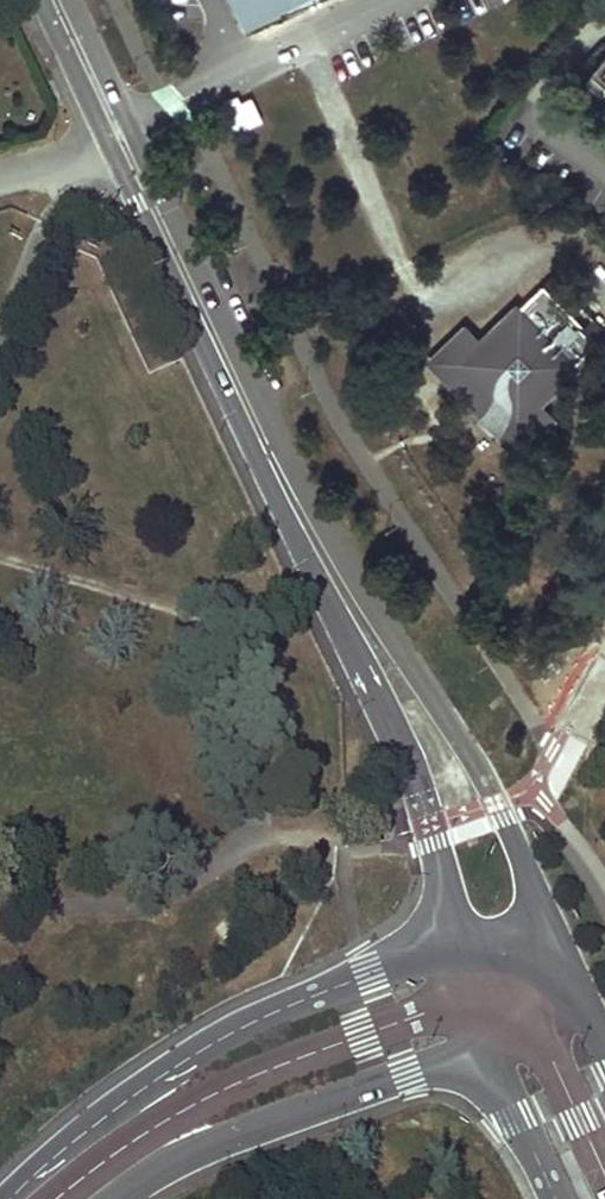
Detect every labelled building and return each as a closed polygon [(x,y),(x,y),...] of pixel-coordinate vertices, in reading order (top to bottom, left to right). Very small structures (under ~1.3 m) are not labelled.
[(253,10),(273,0),(249,0),(253,10)] [(591,73),(604,85),(604,56),(591,73)] [(253,95),(229,103),(237,127),(261,119),(253,95)] [(544,283),(599,341),(604,334),(604,327),(553,274),(544,283)] [(544,283),(484,342),(449,375),(489,418),(519,418),(538,398),(599,341),(544,283)] [(484,342),(469,327),(434,360),(449,375),(484,342)] [(553,414),(538,398),(519,418),(489,418),(518,447),(553,414)]
